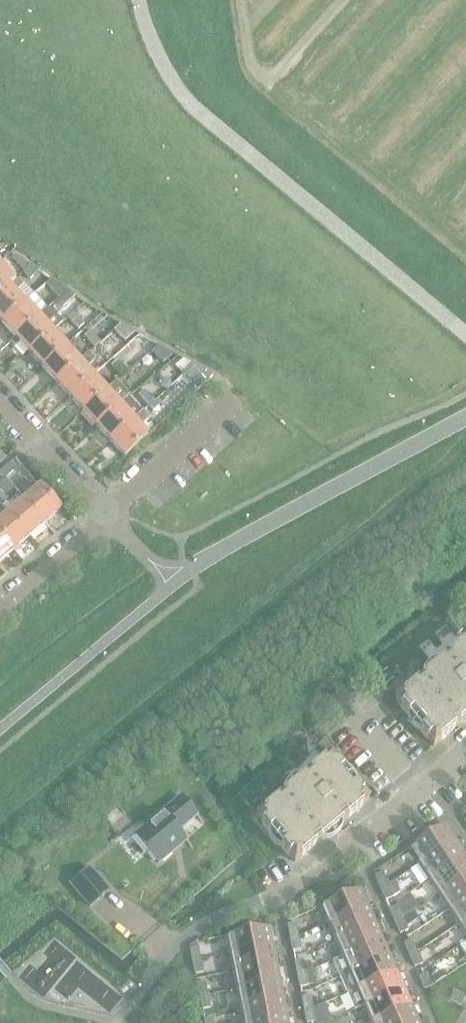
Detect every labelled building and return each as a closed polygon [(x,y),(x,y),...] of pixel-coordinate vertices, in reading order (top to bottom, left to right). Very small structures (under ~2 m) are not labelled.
[(30,264),(15,253),(12,258),(25,270),(30,264)] [(25,270),(23,274),(33,280),(40,271),(30,264),(25,270)] [(0,265),(0,294),(8,287),(14,281),(0,265)] [(68,291),(51,279),(46,284),(59,298),(67,291),(68,291)] [(1,322),(33,293),(24,284),(21,287),(14,281),(8,287),(0,294),(0,321),(1,322)] [(59,298),(52,305),(59,311),(74,296),(75,295),(68,291),(67,291),(59,298)] [(1,322),(15,337),(44,309),(45,310),(47,309),(33,293),(1,322)] [(45,310),(44,309),(15,337),(28,351),(51,330),(53,332),(62,324),(47,309),(45,310)] [(84,323),(75,312),(68,318),(78,329),(84,323)] [(119,325),(114,330),(124,341),(133,333),(119,325)] [(28,351),(42,366),(65,345),(53,332),(51,330),(28,351)] [(100,342),(91,331),(85,337),(95,347),(100,342)] [(42,366),(55,381),(78,360),(65,345),(42,366)] [(159,346),(152,352),(163,363),(173,354),(159,346)] [(87,352),(78,360),(55,381),(69,395),(92,374),(85,367),(94,359),(87,352)] [(128,371),(117,359),(111,365),(122,377),(128,371)] [(193,365),(182,375),(197,390),(202,386),(213,376),(193,365)] [(69,395),(82,410),(105,389),(92,374),(69,395)] [(82,410),(96,425),(119,404),(105,389),(82,410)] [(139,395),(148,404),(154,398),(146,389),(139,395)] [(119,405),(119,404),(96,425),(109,440),(141,411),(128,397),(119,405)] [(166,412),(154,398),(148,404),(160,417),(166,412)] [(142,412),(141,411),(109,440),(124,456),(147,435),(139,426),(149,417),(143,411),(142,412)] [(0,471),(0,472),(5,478),(12,487),(28,473),(15,458),(0,471)] [(40,486),(24,499),(44,523),(60,510),(40,486)] [(12,509),(8,512),(29,536),(44,523),(24,499),(12,509)] [(6,502),(2,505),(8,512),(12,509),(6,502)] [(0,520),(0,533),(14,549),(29,536),(8,512),(0,520)] [(14,549),(0,533),(0,561),(14,549)] [(462,630),(456,623),(450,628),(456,636),(462,630)] [(462,644),(461,644),(401,694),(402,694),(395,700),(400,707),(407,716),(412,712),(425,726),(420,731),(427,739),(433,746),(440,740),(465,719),(461,714),(465,710),(465,640),(462,644)] [(395,677),(387,669),(377,677),(385,686),(395,677)] [(263,810),(256,816),(262,823),(269,832),(274,828),(286,843),(281,847),(288,855),(289,855),(294,862),(301,856),(302,857),(328,835),(324,830),(331,823),(335,828),(362,806),(361,806),(368,800),(363,793),(356,784),(351,788),(338,774),(343,770),(336,761),(330,754),(323,760),(263,810)] [(196,815),(181,797),(135,835),(158,863),(186,840),(178,830),(196,815)] [(410,848),(420,864),(454,841),(443,826),(410,848)] [(420,864),(430,879),(464,856),(454,841),(420,864)] [(440,894),(465,876),(465,860),(464,856),(430,879),(440,894)] [(108,891),(89,868),(71,884),(89,907),(108,891)] [(374,876),(380,888),(388,885),(383,872),(374,876)] [(450,909),(465,898),(465,876),(440,894),(450,909)] [(395,880),(388,885),(393,896),(400,892),(395,880)] [(393,896),(388,885),(380,888),(385,900),(393,896)] [(321,906),(329,923),(366,907),(358,889),(321,906)] [(460,924),(465,919),(465,898),(450,909),(460,924)] [(389,909),(394,922),(403,918),(397,906),(389,909)] [(373,923),(366,907),(329,923),(336,939),(373,923)] [(408,930),(403,918),(394,922),(400,933),(408,930)] [(287,925),(290,938),(298,936),(296,923),(287,925)] [(380,939),(373,923),(336,939),(343,955),(343,956),(380,939)] [(227,935),(231,954),(271,946),(267,928),(227,935)] [(301,949),(298,936),(290,938),(292,951),(301,949)] [(388,956),(380,939),(343,956),(343,955),(332,960),(339,977),(388,956)] [(404,942),(409,955),(417,951),(418,951),(412,939),(404,942)] [(231,954),(234,971),(274,964),(271,946),(231,954)] [(189,949),(192,962),(201,960),(198,947),(189,949)] [(423,963),(418,951),(417,951),(409,955),(414,967),(423,963)] [(110,1012),(124,994),(72,953),(63,965),(55,958),(43,973),(35,967),(25,980),(45,995),(53,985),(73,1001),(82,989),(110,1012)] [(395,972),(388,956),(339,977),(347,994),(395,972)] [(294,961),(297,974),(305,972),(303,959),(294,961)] [(203,973),(201,960),(192,962),(194,974),(203,973)] [(234,971),(238,989),(278,981),(274,964),(234,971)] [(446,977),(441,970),(431,977),(435,983),(446,977)] [(308,986),(305,972),(297,974),(299,987),(308,986)] [(402,989),(395,972),(347,994),(354,1010),(365,1005),(402,989)] [(427,972),(419,976),(424,988),(432,985),(427,972)] [(238,989),(241,1007),(281,999),(278,981),(238,989)] [(196,984),(199,997),(208,995),(205,982),(196,984)] [(409,1005),(402,989),(365,1005),(372,1022),(409,1005)] [(461,1005),(465,997),(454,990),(449,999),(461,1005)] [(210,1008),(208,995),(199,997),(202,1010),(210,1008)] [(301,997),(304,1010),(313,1009),(310,995),(301,997)] [(245,1022),(252,1022),(285,1016),(281,999),(241,1007),(245,1022)] [(409,1005),(372,1022),(373,1022),(414,1022),(417,1022),(409,1005)] [(313,1009),(304,1010),(307,1022),(309,1022),(315,1022),(313,1009)]
